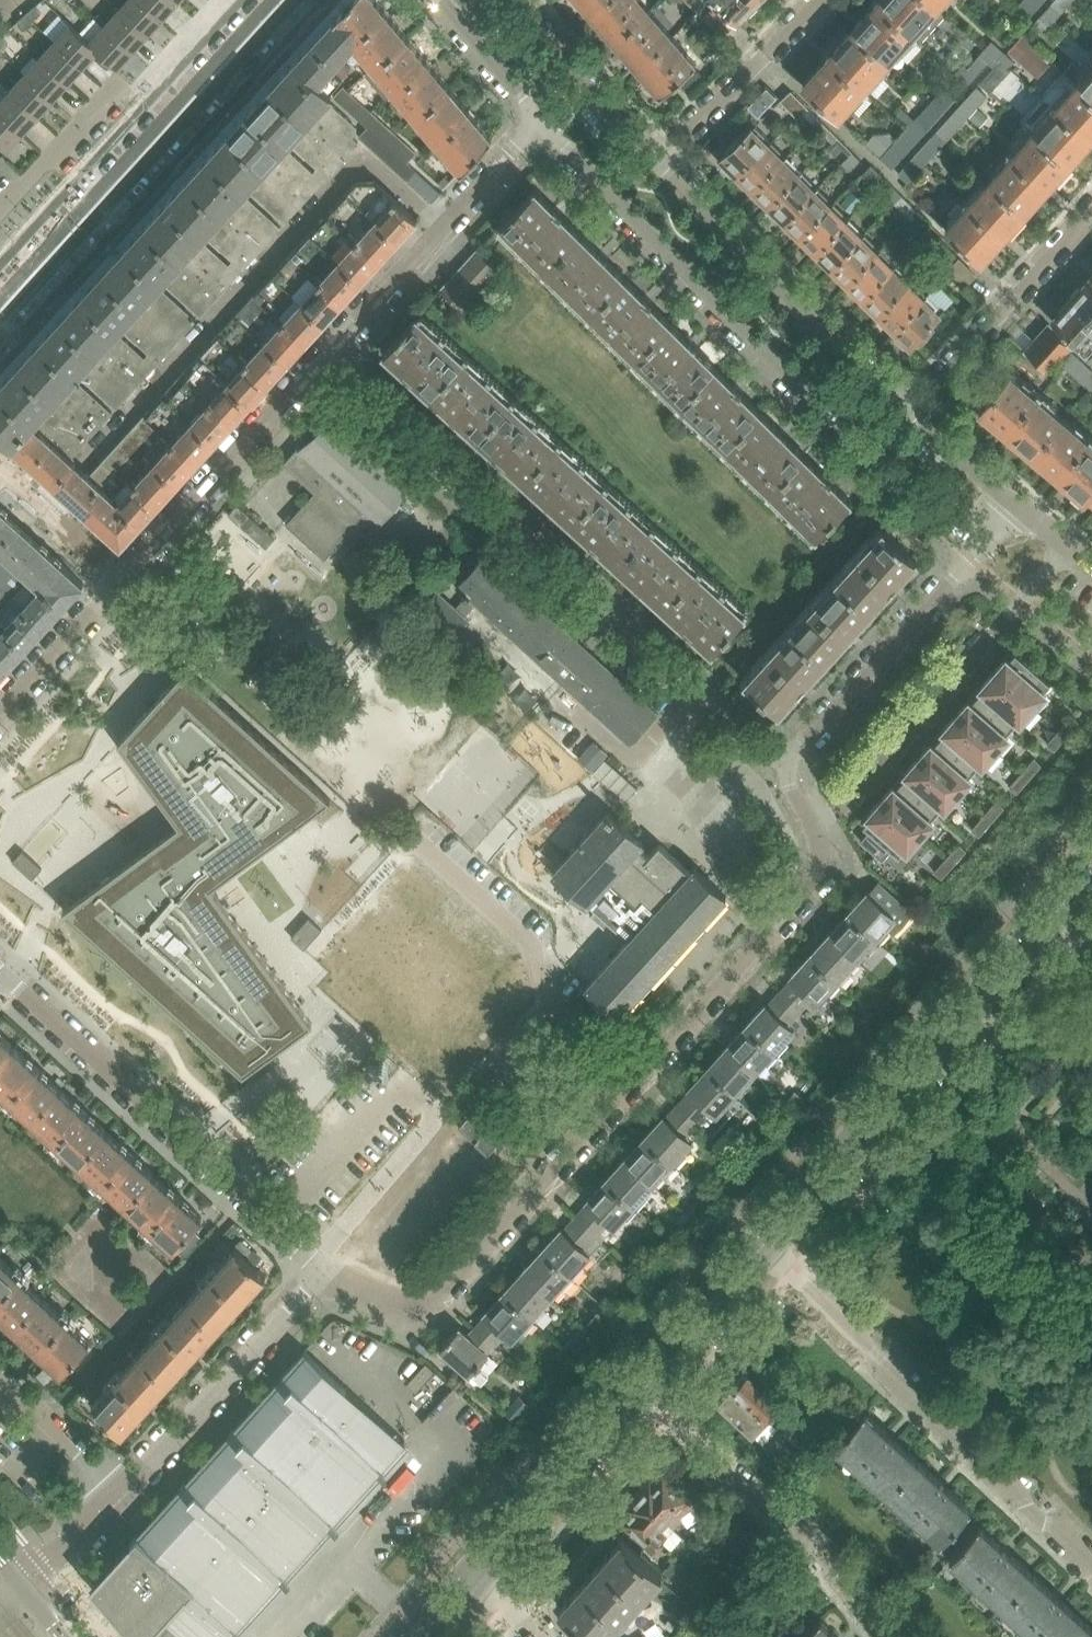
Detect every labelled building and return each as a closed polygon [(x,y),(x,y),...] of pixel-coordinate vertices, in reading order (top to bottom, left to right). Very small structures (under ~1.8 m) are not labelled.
[(144,0),(128,0),(120,9),(148,35),(164,18),(144,0)] [(177,0),(144,0),(164,18),(179,1),(177,0)] [(408,35),(378,0),(350,0),(336,16),(356,39),(376,63),(408,35)] [(594,16),(615,41),(650,10),(641,0),(580,0),(594,16)] [(703,16),(712,6),(706,0),(685,0),(703,16)] [(717,1),(737,21),(746,13),(747,14),(757,5),(752,0),(715,0),(717,1)] [(852,30),(888,62),(910,37),(914,40),(919,35),(915,32),(937,7),(930,0),(879,0),(874,5),(852,30)] [(1017,7),(1022,12),(1028,18),(1032,13),(1036,9),(1031,3),(1027,0),(1023,0),(1021,2),(1017,7)] [(1031,3),(1036,9),(1039,6),(1042,3),(1039,0),(1027,0),(1031,3)] [(1052,3),(1062,12),(1068,6),(1061,0),(1055,0),(1052,3)] [(702,17),(723,36),(734,24),(737,21),(717,1),(714,4),(712,6),(703,16),(702,17)] [(1050,6),(1047,9),(1057,18),(1062,12),(1052,3),(1050,6)] [(36,5),(27,13),(33,20),(42,13),(36,5)] [(148,35),(120,9),(104,25),(133,51),(148,35)] [(1047,9),(1041,15),(1051,24),(1057,18),(1047,9)] [(615,41),(640,70),(661,94),(696,64),(650,10),(615,41)] [(27,13),(18,21),(24,28),(33,20),(27,13)] [(287,69),(272,86),(345,153),(356,141),(351,136),(356,131),(356,126),(325,96),(342,77),(331,66),(340,56),(356,39),(336,16),(335,17),(298,57),(287,69)] [(1040,16),(1034,23),(1044,32),(1050,25),(1040,16)] [(68,25),(53,42),(83,68),(98,51),(89,42),(68,25)] [(89,42),(98,51),(118,68),(133,51),(104,25),(89,42)] [(1039,37),(1030,28),(1024,35),(1033,44),(1039,37)] [(803,84),(839,117),(862,91),(865,94),(870,89),(866,86),(888,62),(852,30),(803,84)] [(408,35),(376,63),(418,114),(451,87),(408,35)] [(1022,35),(1008,50),(1009,52),(1027,68),(1041,52),(1023,35),(1022,35)] [(992,40),(986,47),(998,58),(1004,51),(1000,48),(992,40)] [(53,42),(39,58),(68,84),(83,68),(53,42)] [(986,47),(980,54),(988,62),(992,65),(998,58),(986,47)] [(1004,51),(998,58),(1007,67),(1013,60),(1007,54),(1004,51)] [(340,56),(331,66),(342,77),(351,67),(340,56)] [(39,58),(24,74),(53,101),(68,84),(39,58)] [(995,68),(980,84),(989,92),(1010,69),(1007,67),(998,58),(992,65),(995,68)] [(1064,72),(1077,84),(1091,98),(1091,67),(1087,73),(1074,61),(1064,72)] [(690,94),(707,79),(699,70),(682,85),(690,94)] [(24,74),(9,91),(38,117),(53,101),(24,74)] [(1033,132),(1069,164),(1087,144),(1091,139),(1091,98),(1077,84),(1033,132)] [(343,85),(335,94),(341,100),(349,91),(343,85)] [(272,86),(245,116),(230,132),(303,199),(321,179),(284,146),(288,141),(326,174),(345,153),(272,86)] [(451,87),(418,114),(463,168),(492,136),(451,87)] [(977,87),(972,93),(981,101),(987,95),(977,87)] [(782,98),(780,99),(797,116),(802,111),(807,106),(790,89),(782,98)] [(942,89),(937,95),(949,106),(954,100),(942,89)] [(0,101),(0,112),(23,133),(38,117),(9,91),(0,101)] [(349,91),(341,100),(348,106),(356,97),(349,91)] [(972,93),(966,99),(976,107),(976,106),(981,101),(972,93)] [(932,100),(931,101),(943,112),(949,106),(937,95),(932,100)] [(356,97),(348,106),(354,111),(362,103),(356,97)] [(966,99),(960,105),(970,114),(976,107),(966,99)] [(931,101),(926,107),(938,118),(943,112),(931,101)] [(362,103),(354,111),(361,117),(369,109),(362,103)] [(960,105),(955,111),(965,120),(969,115),(970,114),(960,105)] [(822,121),(807,106),(802,111),(817,126),(822,121)] [(926,107),(920,114),(932,124),(938,118),(926,107)] [(977,107),(969,117),(980,126),(988,117),(977,107)] [(369,109),(361,117),(369,125),(376,117),(370,111),(369,109)] [(903,109),(896,116),(908,127),(909,126),(915,120),(915,119),(903,109)] [(955,111),(949,117),(959,126),(965,120),(955,111)] [(8,150),(23,133),(0,112),(0,143),(8,150)] [(915,119),(915,120),(926,130),(932,124),(920,114),(915,119)] [(369,125),(368,126),(374,132),(382,122),(376,117),(369,125)] [(949,117),(944,123),(953,132),(959,126),(949,117)] [(915,120),(909,126),(921,137),(926,130),(915,120)] [(838,137),(833,132),(822,121),(817,126),(833,142),(838,137)] [(382,122),(374,132),(380,137),(388,128),(382,122)] [(944,123),(938,130),(948,138),(953,132),(944,123)] [(738,175),(769,144),(772,141),(756,125),(744,136),(741,134),(727,147),(729,150),(721,158),(724,161),(724,165),(731,172),(735,172),(738,175)] [(368,126),(359,136),(365,141),(374,132),(368,126)] [(908,127),(903,132),(915,143),(921,137),(909,126),(908,127)] [(388,128),(380,137),(386,143),(395,134),(388,128)] [(938,130),(932,136),(942,145),(946,140),(948,138),(938,130)] [(230,132),(202,162),(187,179),(261,246),(279,226),(242,191),(246,186),(284,221),(303,199),(230,132)] [(374,132),(365,141),(371,147),(380,137),(374,132)] [(874,134),(866,143),(880,155),(896,137),(890,132),(874,134)] [(903,132),(898,138),(910,149),(915,143),(903,132)] [(1069,164),(1033,132),(990,179),(1025,212),(1069,164)] [(395,134),(386,143),(392,149),(401,139),(395,134)] [(932,136),(927,142),(936,151),(942,145),(932,136)] [(380,137),(371,147),(377,153),(386,143),(380,137)] [(833,142),(827,148),(834,155),(842,148),(845,145),(838,137),(833,142)] [(898,138),(892,145),(904,155),(910,149),(898,138)] [(401,139),(392,149),(398,154),(406,145),(401,139)] [(927,142),(921,148),(931,157),(936,151),(927,142)] [(386,143),(377,153),(383,158),(392,149),(386,143)] [(769,144),(738,175),(738,178),(743,184),(747,184),(753,191),(764,180),(766,180),(774,172),(774,170),(785,159),(769,144)] [(406,145),(398,154),(404,160),(406,161),(414,152),(406,145)] [(892,145),(887,151),(898,161),(904,155),(892,145)] [(921,148),(915,155),(925,163),(931,157),(921,148)] [(398,154),(392,149),(383,158),(389,164),(398,154)] [(887,151),(881,157),(892,168),(898,161),(887,151)] [(849,170),(860,159),(853,152),(850,156),(842,163),(849,170)] [(404,160),(398,154),(389,164),(395,169),(404,160)] [(915,155),(910,161),(919,170),(925,163),(915,155)] [(764,180),(753,191),(753,194),(759,200),(763,200),(769,206),(779,196),(781,196),(789,187),(789,185),(800,175),(785,159),(774,170),(774,172),(766,180),(764,180)] [(406,161),(404,160),(395,169),(402,175),(410,165),(406,161)] [(910,161),(904,167),(914,176),(919,170),(910,161)] [(868,180),(877,171),(878,170),(871,164),(862,174),(868,180)] [(416,171),(410,165),(402,175),(408,180),(416,171)] [(904,167),(898,173),(907,181),(908,182),(910,180),(914,176),(904,167)] [(422,176),(416,171),(408,180),(414,186),(422,176)] [(779,196),(769,206),(769,210),(775,215),(779,215),(784,221),(795,211),(797,211),(805,203),(805,201),(815,190),(800,175),(789,185),(789,187),(781,196),(779,196)] [(429,181),(422,176),(414,186),(420,191),(429,181)] [(445,176),(439,182),(444,187),(450,181),(445,176)] [(187,179),(160,208),(145,225),(219,293),(237,273),(200,238),(204,233),(242,267),(261,246),(187,179)] [(1025,212),(990,179),(946,229),(981,261),(1025,212)] [(903,196),(887,180),(887,181),(881,186),(880,187),(896,202),(903,196)] [(908,182),(906,184),(906,188),(909,190),(913,191),(916,188),(917,183),(914,181),(910,180),(908,182)] [(435,187),(429,181),(420,191),(426,197),(435,187)] [(356,182),(347,192),(398,239),(417,218),(416,218),(376,182),(356,182)] [(441,192),(435,187),(426,197),(432,202),(441,192)] [(582,235),(555,209),(536,189),(501,224),(548,270),(582,235)] [(795,211),(784,221),(785,222),(785,226),(791,231),(794,231),(800,237),(810,227),(812,227),(820,218),(820,216),(831,206),(815,190),(805,201),(805,203),(797,211),(795,211)] [(347,192),(328,213),(380,259),(398,239),(347,192)] [(896,202),(895,204),(910,219),(918,211),(903,196),(896,202)] [(810,227),(800,237),(801,238),(801,241),(807,247),(810,247),(816,252),(826,242),(828,242),(836,234),(836,232),(846,221),(831,206),(820,216),(820,218),(812,227),(810,227)] [(328,213),(310,233),(361,280),(380,259),(328,213)] [(862,237),(846,221),(836,232),(836,234),(828,242),(826,242),(816,252),(817,253),(817,257),(822,263),(826,263),(831,267),(841,257),(843,257),(852,249),(852,247),(862,237)] [(104,271),(176,339),(195,319),(157,285),(162,280),(200,313),(219,293),(145,225),(104,271)] [(934,233),(930,230),(923,238),(927,242),(934,233)] [(310,233),(292,253),(343,300),(361,280),(310,233)] [(591,314),(626,278),(582,235),(548,270),(591,314)] [(867,262),(877,252),(862,237),(852,247),(852,249),(843,257),(841,257),(831,267),(833,269),(833,273),(838,278),(842,278),(847,283),(857,273),(859,273),(867,264),(867,262)] [(949,248),(943,255),(952,263),(958,256),(949,248)] [(467,261),(488,281),(498,271),(476,251),(467,261)] [(857,273),(847,283),(849,285),(848,288),(854,294),(858,294),(862,298),(872,288),(874,288),(883,280),(883,278),(893,267),(877,252),(867,262),(867,264),(859,273),(857,273)] [(292,253),(273,274),(324,320),(343,300),(292,253)] [(968,285),(976,275),(959,259),(951,269),(968,285)] [(458,271),(480,290),(488,281),(467,261),(458,271)] [(872,288),(862,298),(864,301),(864,304),(869,309),(873,309),(878,314),(888,304),(890,304),(898,295),(898,293),(909,283),(893,267),(883,278),(883,280),(874,288),(872,288)] [(104,271),(76,301),(61,317),(134,386),(153,365),(115,330),(120,324),(158,359),(176,339),(104,271)] [(480,290),(458,271),(450,280),(471,299),(480,290)] [(273,274),(255,294),(306,340),(324,320),(273,274)] [(636,357),(671,322),(626,278),(591,314),(636,357)] [(471,299),(450,280),(441,290),(462,309),(471,299)] [(1091,321),(1091,286),(1088,282),(1081,290),(1079,288),(1069,300),(1091,321)] [(888,304),(878,314),(879,316),(879,319),(885,325),(889,325),(893,329),(903,319),(905,319),(914,311),(914,309),(924,298),(909,283),(898,293),(898,295),(890,304),(888,304)] [(255,294),(236,314),(287,361),(306,340),(255,294)] [(903,319),(893,329),(896,332),(896,335),(904,344),(908,344),(912,348),(920,339),(922,341),(935,326),(933,324),(944,312),(927,295),(924,298),(914,309),(914,311),(905,319),(903,319)] [(1069,300),(1060,309),(1062,311),(1053,321),(1091,354),(1091,353),(1091,321),(1069,300)] [(236,314),(218,334),(269,381),(287,361),(236,314)] [(430,394),(464,358),(417,315),(384,352),(430,394)] [(61,317),(34,347),(19,364),(93,431),(111,412),(72,377),(77,371),(116,405),(134,386),(61,317)] [(671,322),(636,357),(680,401),(715,366),(671,322)] [(1048,325),(1035,339),(1054,357),(1059,361),(1072,347),(1048,325)] [(218,334),(200,355),(251,401),(265,385),(269,381),(218,334)] [(1035,339),(1034,340),(1025,350),(1044,368),(1054,357),(1035,339)] [(200,355),(181,375),(232,421),(251,401),(200,355)] [(1066,367),(1073,359),(1068,355),(1061,363),(1066,367)] [(478,437),(511,401),(464,358),(430,394),(478,437)] [(1070,371),(1077,363),(1073,359),(1066,367),(1070,371)] [(1074,375),(1082,367),(1077,363),(1070,371),(1074,375)] [(67,494),(121,543),(139,523),(89,477),(86,473),(72,462),(69,458),(77,448),(83,442),(93,431),(19,364),(0,385),(0,433),(53,482),(67,494)] [(715,366),(680,401),(725,446),(760,410),(715,366)] [(1082,367),(1074,375),(1079,379),(1086,371),(1082,367)] [(1084,383),(1091,375),(1086,371),(1079,379),(1084,383)] [(979,409),(1031,453),(1063,417),(1020,380),(1012,373),(993,396),(989,393),(981,403),(983,405),(979,409)] [(181,375),(163,395),(214,442),(232,421),(181,375)] [(1091,407),(1091,393),(1088,390),(1078,401),(1089,410),(1091,407)] [(163,395),(144,416),(195,462),(214,442),(163,395)] [(525,480),(558,444),(511,401),(478,437),(525,480)] [(760,410),(725,446),(771,491),(805,455),(760,410)] [(144,416),(126,436),(177,482),(195,462),(144,416)] [(1055,473),(1084,498),(1091,490),(1091,443),(1063,417),(1031,453),(1055,473)] [(379,509),(385,514),(409,487),(333,418),(309,444),(304,450),(299,446),(284,463),(307,484),(315,491),(354,527),(359,532),(361,530),(379,509)] [(126,436),(108,456),(158,502),(177,482),(126,436)] [(571,522),(604,487),(558,444),(525,480),(571,522)] [(805,455),(771,491),(816,535),(851,500),(805,455)] [(108,456),(89,476),(140,523),(158,502),(108,456)] [(618,564),(650,529),(604,487),(571,522),(618,564)] [(301,507),(300,508),(286,523),(325,559),(354,527),(315,491),(301,507)] [(238,504),(229,514),(241,525),(249,515),(238,504)] [(0,549),(62,606),(84,582),(16,522),(0,507),(0,549)] [(276,538),(255,519),(250,514),(249,515),(241,525),(246,529),(266,548),(276,538)] [(664,607),(697,572),(650,529),(618,564),(664,607)] [(836,581),(870,611),(917,560),(883,529),(836,581)] [(6,667),(62,606),(0,549),(0,661),(6,667)] [(656,712),(485,556),(459,585),(465,590),(469,593),(456,607),(440,592),(437,593),(413,619),(412,622),(438,647),(443,647),(467,622),(465,614),(477,601),(488,611),(513,634),(526,646),(552,670),(565,681),(566,683),(608,720),(630,740),(656,712)] [(697,572),(664,607),(712,650),(743,615),(697,572)] [(870,611),(836,581),(791,630),(825,661),(870,611)] [(393,588),(379,602),(389,611),(403,597),(393,588)] [(745,681),(779,711),(825,661),(791,630),(745,681)] [(994,671),(1033,706),(1046,691),(1044,689),(1051,682),(1016,651),(1009,659),(1007,657),(994,671)] [(244,1074),(245,1073),(266,1057),(290,1040),(312,1023),(236,919),(219,896),(212,886),(273,841),(297,823),(331,799),(186,667),(174,681),(171,684),(134,724),(119,741),(179,824),(113,873),(93,887),(80,897),(78,898),(63,909),(244,1074)] [(977,695),(1012,725),(1018,719),(1020,721),(1033,706),(994,671),(981,686),(983,688),(977,695)] [(1012,725),(977,695),(972,701),(969,699),(956,714),(996,749),(1009,734),(1006,732),(1012,725)] [(940,738),(975,768),(980,762),(983,763),(996,749),(956,714),(943,729),(946,731),(940,738)] [(1079,721),(1078,721),(1072,716),(1073,716),(1072,715),(1071,716),(1060,729),(1059,729),(1067,735),(1078,722),(1078,723),(1079,721)] [(1067,735),(1059,729),(1059,730),(1048,742),(1047,743),(1048,744),(1054,748),(1053,749),(1054,749),(1055,748),(1066,736),(1067,735)] [(676,732),(632,780),(639,787),(645,792),(689,744),(676,732)] [(975,768),(940,738),(934,744),(931,742),(918,757),(958,791),(971,777),(969,775),(975,768)] [(594,741),(592,744),(579,758),(580,758),(592,769),(607,753),(594,741)] [(605,757),(593,770),(626,799),(637,786),(605,757)] [(902,780),(937,811),(943,804),(945,806),(958,791),(918,757),(905,771),(908,774),(902,780)] [(1022,772),(1029,778),(1030,778),(1029,777),(1040,765),(1041,764),(1040,763),(1040,764),(1035,759),(1034,758),(1033,759),(1023,772),(1022,771),(1022,772)] [(1029,778),(1022,772),(1021,772),(1022,773),(1011,785),(1010,785),(1009,786),(1010,787),(1011,786),(1016,791),(1017,792),(1018,791),(1017,791),(1028,778),(1029,779),(1029,778)] [(937,811),(902,780),(896,787),(894,785),(881,799),(920,834),(933,819),(931,818),(937,811)] [(920,834),(881,799),(868,814),(870,816),(864,824),(870,829),(861,840),(882,859),(892,848),(899,854),(905,847),(907,849),(920,834)] [(1004,807),(1003,806),(1002,806),(997,802),(998,802),(996,801),(996,802),(985,814),(984,815),(991,821),(992,820),(1002,808),(1003,808),(1004,807)] [(580,842),(552,873),(587,904),(588,903),(592,906),(588,911),(588,910),(587,911),(601,924),(602,923),(606,918),(629,939),(616,953),(611,959),(586,986),(618,1015),(727,896),(694,867),(690,871),(686,868),(687,867),(660,843),(649,854),(640,846),(644,843),(635,835),(608,810),(580,842)] [(978,834),(979,835),(980,834),(991,821),(984,815),(973,828),(972,829),(973,830),(973,829),(978,834)] [(966,850),(965,849),(960,845),(960,844),(959,843),(958,844),(958,845),(947,857),(946,857),(954,864),(954,863),(965,850),(965,851),(966,850)] [(15,859),(13,861),(33,879),(42,868),(40,866),(23,850),(15,859)] [(941,878),(942,877),(942,876),(953,864),(954,864),(946,857),(946,858),(935,871),(935,870),(934,871),(935,872),(936,872),(941,876),(940,877),(941,878)] [(909,910),(879,882),(869,893),(867,891),(848,912),(880,941),(899,920),(909,910)] [(880,941),(848,912),(829,933),(858,959),(867,949),(870,952),(880,941)] [(305,948),(322,929),(309,917),(292,936),(305,948)] [(858,959),(829,933),(810,954),(842,983),(852,973),(848,969),(858,959)] [(832,994),(842,983),(810,954),(790,976),(792,978),(780,991),(801,1010),(813,997),(818,1001),(829,991),(832,994)] [(909,956),(904,963),(912,968),(917,962),(909,956)] [(788,1024),(801,1010),(780,991),(767,1005),(765,1003),(746,1024),(779,1054),(788,1044),(784,1040),(794,1029),(788,1024)] [(779,1054),(746,1024),(727,1045),(756,1071),(765,1061),(769,1064),(779,1054)] [(13,1045),(0,1033),(0,1059),(13,1045)] [(0,1059),(0,1089),(32,1118),(60,1088),(13,1045),(0,1059)] [(756,1071),(727,1045),(708,1066),(741,1096),(750,1085),(746,1081),(756,1071)] [(730,1107),(741,1096),(708,1066),(688,1088),(690,1090),(678,1103),(699,1122),(712,1134),(734,1110),(730,1107)] [(60,1088),(32,1118),(80,1161),(107,1131),(60,1088)] [(795,1107),(803,1097),(795,1090),(787,1100),(795,1107)] [(686,1136),(699,1122),(678,1103),(665,1117),(664,1115),(645,1136),(676,1165),(686,1155),(683,1151),(692,1141),(686,1136)] [(492,1122),(476,1108),(460,1126),(488,1153),(506,1133),(493,1122),(492,1122)] [(107,1131),(80,1161),(127,1204),(155,1174),(107,1131)] [(676,1165),(645,1136),(625,1157),(654,1183),(663,1173),(666,1176),(676,1165)] [(744,1163),(757,1148),(751,1142),(738,1157),(744,1163)] [(654,1183),(625,1157),(606,1178),(638,1207),(647,1197),(644,1194),(654,1183)] [(155,1174),(127,1204),(174,1247),(194,1225),(202,1217),(155,1174)] [(628,1218),(638,1207),(606,1178),(586,1200),(588,1202),(576,1215),(597,1234),(610,1221),(615,1226),(625,1215),(628,1218)] [(694,1207),(688,1214),(695,1220),(701,1213),(694,1207)] [(584,1248),(597,1234),(576,1215),(563,1229),(562,1227),(543,1248),(574,1277),(585,1265),(581,1262),(589,1253),(584,1248)] [(174,1247),(185,1257),(204,1235),(194,1225),(174,1247)] [(675,1228),(669,1235),(676,1242),(682,1235),(675,1228)] [(187,1300),(218,1328),(266,1275),(235,1247),(187,1300)] [(574,1277),(543,1248),(524,1269),(552,1295),(561,1285),(565,1288),(574,1277)] [(16,1328),(44,1297),(0,1256),(0,1313),(16,1328)] [(552,1295),(524,1269),(504,1290),(536,1319),(546,1308),(542,1305),(552,1295)] [(526,1329),(536,1319),(504,1290),(484,1312),(486,1314),(483,1318),(475,1327),(494,1345),(506,1331),(513,1337),(523,1326),(526,1329)] [(16,1328),(42,1353),(62,1371),(90,1340),(44,1297),(16,1328)] [(139,1353),(170,1381),(218,1328),(187,1300),(139,1353)] [(594,1331),(602,1322),(595,1315),(587,1324),(594,1331)] [(479,1364),(489,1353),(488,1352),(494,1345),(475,1327),(468,1334),(460,1327),(442,1346),(441,1348),(445,1352),(452,1358),(470,1374),(468,1376),(479,1387),(488,1377),(488,1372),(479,1364)] [(166,1617),(188,1636),(227,1636),(405,1441),(305,1349),(234,1427),(235,1427),(228,1434),(185,1480),(186,1481),(180,1488),(179,1487),(137,1534),(131,1541),(130,1541),(91,1584),(136,1636),(149,1636),(166,1617)] [(170,1381),(139,1353),(92,1404),(123,1432),(170,1381)] [(104,1366),(114,1375),(124,1363),(114,1354),(104,1366)] [(436,1371),(426,1362),(407,1383),(416,1392),(436,1371)] [(95,1377),(105,1386),(113,1376),(103,1367),(95,1377)] [(767,1417),(782,1402),(749,1370),(747,1372),(742,1373),(733,1382),(733,1387),(767,1417)] [(767,1417),(733,1387),(719,1402),(753,1433),(763,1443),(772,1433),(780,1440),(781,1441),(787,1435),(778,1427),(777,1426),(770,1420),(767,1417)] [(506,1407),(507,1413),(513,1418),(518,1418),(526,1409),(525,1402),(521,1398),(514,1399),(506,1407)] [(918,1459),(888,1431),(865,1410),(835,1443),(889,1491),(918,1459)] [(787,1435),(792,1429),(782,1420),(777,1426),(787,1435)] [(942,1539),(943,1538),(966,1513),(971,1507),(918,1459),(889,1491),(942,1539)] [(637,1494),(666,1520),(675,1528),(683,1519),(680,1516),(691,1504),(663,1478),(656,1486),(650,1480),(637,1494)] [(666,1520),(637,1494),(624,1508),(630,1514),(623,1522),(654,1550),(665,1538),(657,1530),(666,1520)] [(948,1543),(956,1550),(979,1524),(966,1513),(943,1538),(948,1543)] [(733,1532),(714,1515),(707,1522),(726,1539),(733,1532)] [(909,1529),(915,1522),(911,1518),(904,1525),(909,1529)] [(979,1524),(956,1550),(950,1556),(973,1577),(981,1584),(1003,1604),(1032,1572),(979,1524)] [(918,1539),(925,1532),(918,1526),(912,1533),(918,1539)] [(663,1572),(621,1536),(559,1606),(593,1635),(591,1636),(605,1636),(663,1572)] [(673,1561),(664,1571),(684,1589),(693,1579),(673,1561)] [(1054,1592),(1032,1572),(1003,1604),(1039,1636),(1070,1636),(1085,1620),(1054,1592)] [(973,1577),(962,1590),(970,1597),(981,1584),(973,1577)] [(798,1636),(839,1636),(821,1617),(798,1636)] [(1085,1620),(1070,1636),(1091,1636),(1091,1626),(1085,1620)]
